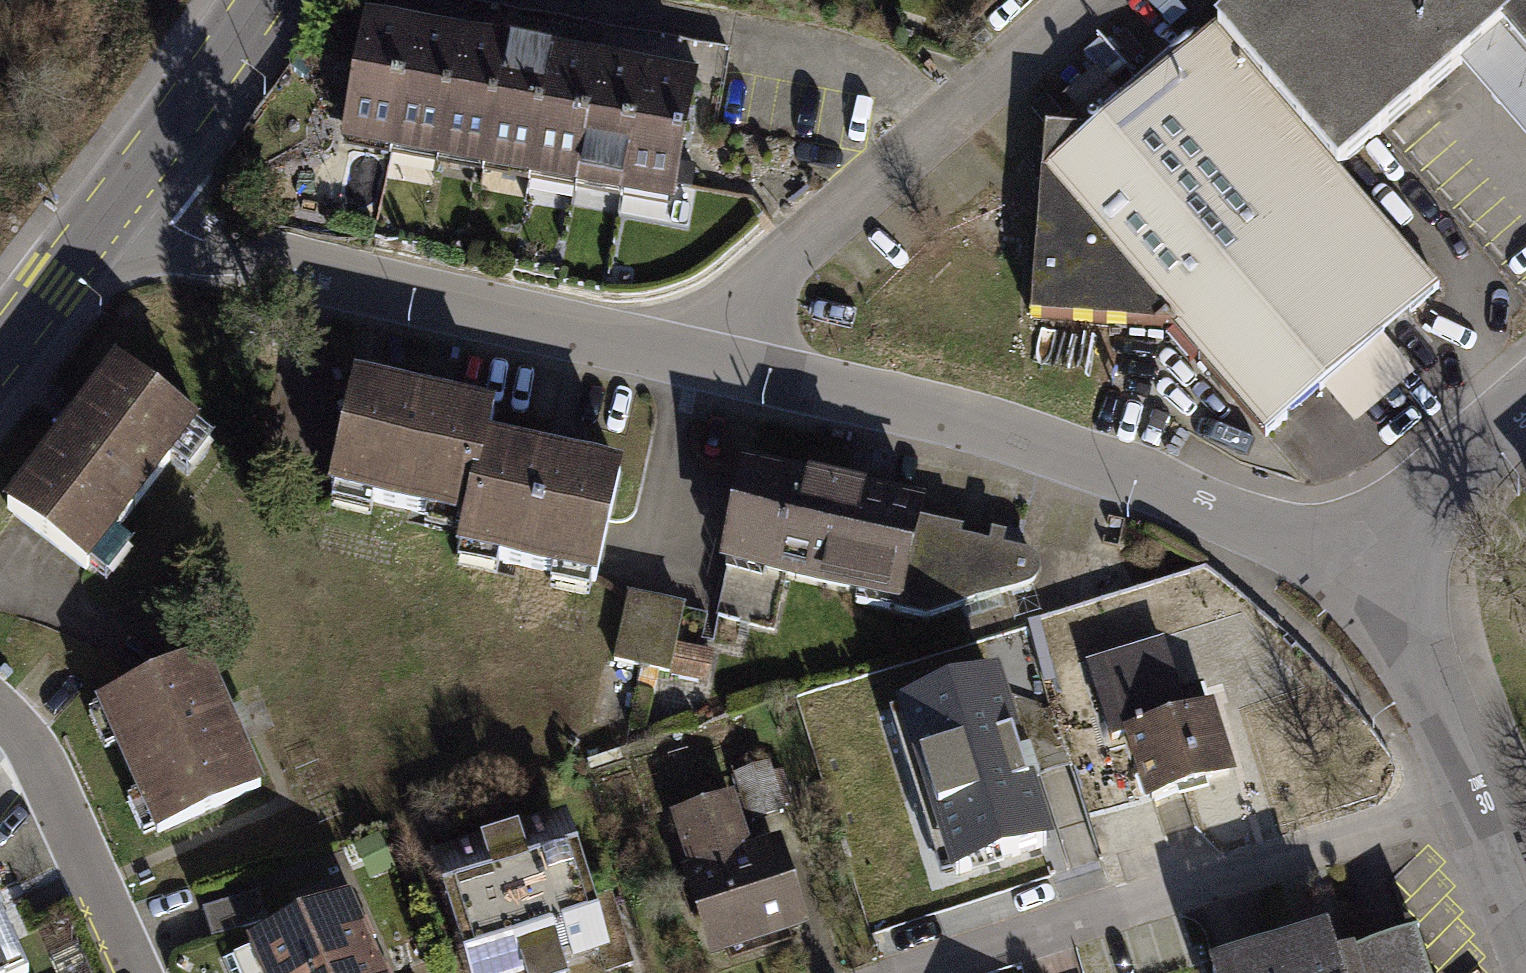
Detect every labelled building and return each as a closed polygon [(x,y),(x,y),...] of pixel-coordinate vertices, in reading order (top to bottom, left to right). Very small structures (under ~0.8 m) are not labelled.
[(1218,36),(1346,185),(1430,113),(1505,50),(1525,75),(1525,0),(1265,0),(1218,36)] [(408,19),(359,9),(333,139),(671,204),(696,73),(687,71),(638,62),(594,55),(549,46),(502,37),(455,28),(408,19)] [(1442,305),(1346,185),(1218,36),(1092,143),(1036,140),(1025,329),(1183,338),(1268,444),(1442,305)] [(200,424),(116,359),(4,504),(88,568),(200,424)] [(482,403),(354,376),(330,492),(458,519),(475,438),(482,403)] [(475,438),(458,519),(449,559),(592,589),(618,468),(475,438)] [(926,506),(737,463),(715,565),(894,604),(893,609),(925,616),(1033,581),(1038,575),(1037,566),(1035,558),(1029,553),(1018,549),(1000,544),(1002,533),(987,529),(984,541),(957,535),(959,526),(923,518),(926,506)] [(682,606),(629,595),(616,659),(705,677),(710,650),(674,643),(682,606)] [(1124,731),(1186,711),(1161,638),(1081,665),(1108,744),(1126,738),(1124,731)] [(265,790),(208,649),(96,695),(154,835),(265,790)] [(1053,845),(995,670),(888,705),(945,880),(1053,845)] [(1232,772),(1211,703),(1186,711),(1124,731),(1126,738),(1144,798),(1232,772)] [(741,845),(726,794),(664,811),(706,958),(804,930),(777,834),(741,845)] [(561,812),(424,855),(461,972),(596,972),(628,963),(613,914),(595,920),(561,812)] [(352,890),(249,934),(266,972),(388,972),(365,921),(352,890)] [(257,891),(204,908),(212,935),(266,917),(257,891)] [(0,928),(0,972),(22,972),(0,928)] [(1411,933),(1332,958),(1324,932),(1205,969),(1207,972),(1423,972),(1411,933)]
